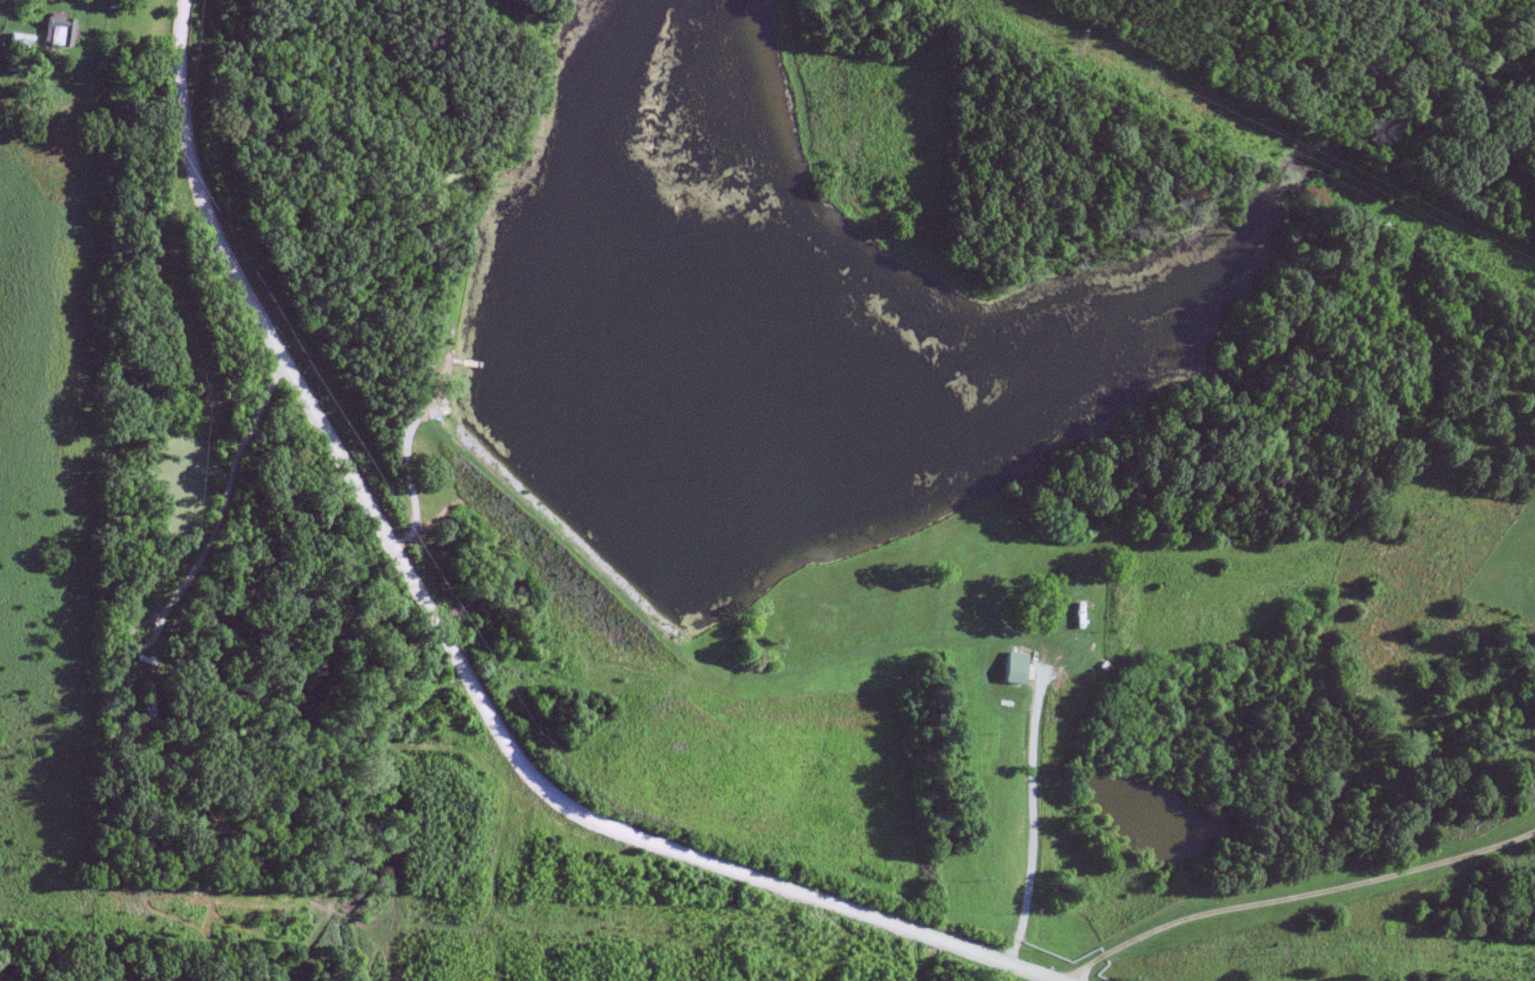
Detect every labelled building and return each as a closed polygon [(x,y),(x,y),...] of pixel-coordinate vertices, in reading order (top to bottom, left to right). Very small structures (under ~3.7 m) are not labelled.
[(73,17),(46,15),(44,47),(71,49),(73,17)] [(1085,630),(1095,605),(1077,598),(1067,623),(1085,630)] [(1023,685),(1027,655),(1008,652),(1004,683),(1023,685)]
